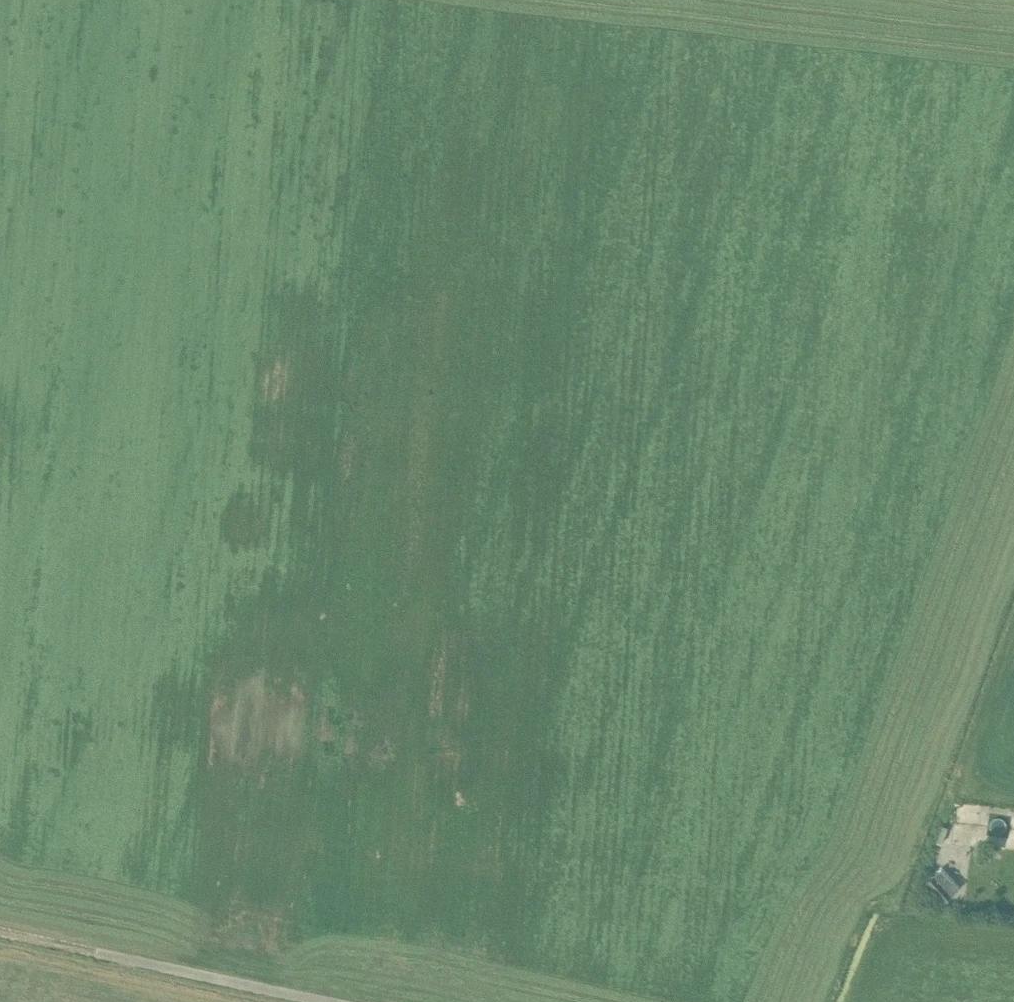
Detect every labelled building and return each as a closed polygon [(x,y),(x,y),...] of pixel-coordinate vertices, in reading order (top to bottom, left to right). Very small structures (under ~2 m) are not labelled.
[(942,866),(927,880),(945,900),(960,887),(942,866)]
